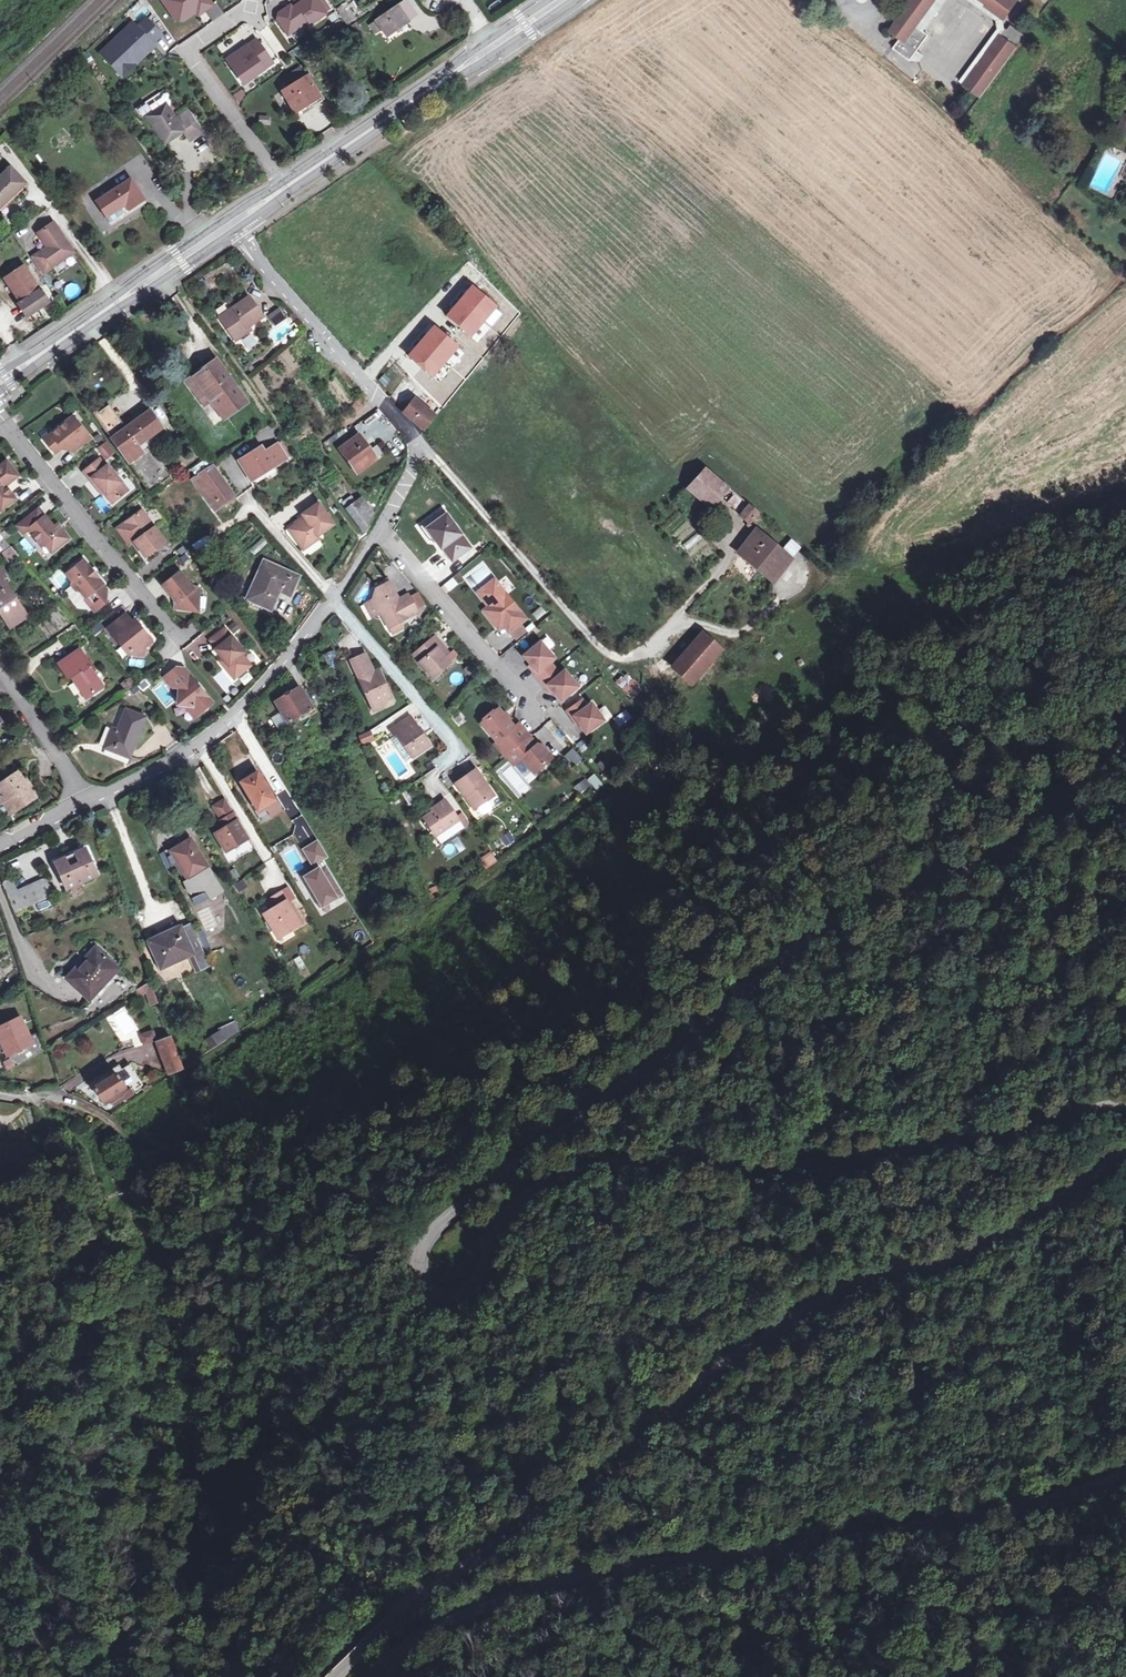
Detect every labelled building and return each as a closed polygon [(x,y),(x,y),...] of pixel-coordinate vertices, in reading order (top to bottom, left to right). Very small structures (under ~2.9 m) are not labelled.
[(163,1),(177,21),(185,22),(197,15),(200,18),(216,7),(211,0),(164,0),(163,1)] [(279,15),(279,21),(290,37),(309,24),(312,26),(328,15),(327,13),(332,10),(325,0),(305,0),(293,8),(292,6),(279,15)] [(892,48),(909,60),(917,50),(928,35),(922,30),(916,26),(935,0),(910,0),(890,31),(899,38),(892,48)] [(922,30),(943,0),(935,0),(916,26),(922,30)] [(996,20),(997,20),(1002,20),(984,6),(985,5),(978,0),(969,0),(996,20)] [(985,5),(984,6),(1002,20),(1016,0),(978,0),(985,5)] [(376,21),(381,28),(386,36),(407,22),(406,21),(415,15),(405,1),(376,21)] [(1002,20),(997,20),(998,29),(1006,28),(1002,20)] [(381,28),(376,21),(373,24),(378,31),(381,28)] [(229,53),(253,30),(245,22),(221,45),(229,53)] [(981,97),(1025,36),(1010,25),(1007,29),(1006,28),(1000,36),(998,34),(984,53),(985,54),(977,65),(976,64),(962,84),(981,97)] [(959,81),(962,84),(976,64),(977,65),(985,54),(984,53),(998,34),(1000,36),(1006,28),(998,29),(997,29),(959,81)] [(272,64),(256,41),(232,57),(238,66),(233,69),(243,84),(248,81),(272,64)] [(917,50),(909,60),(917,60),(921,54),(917,50)] [(82,59),(92,66),(97,59),(88,52),(82,59)] [(287,78),(291,86),(305,78),(300,70),(287,78)] [(305,78),(291,86),(282,92),(294,111),(307,104),(308,107),(320,100),(307,77),(305,78)] [(188,112),(174,120),(165,105),(170,101),(165,94),(152,103),(151,102),(136,111),(142,121),(147,118),(164,145),(186,131),(192,141),(202,135),(188,112)] [(1125,132),(1125,114),(1124,114),(1117,133),(1125,136),(1125,132)] [(260,125),(270,126),(270,117),(261,116),(260,125)] [(10,169),(0,179),(0,208),(25,184),(10,169)] [(107,218),(110,223),(129,211),(145,201),(131,180),(97,202),(107,218)] [(75,252),(54,223),(38,233),(48,248),(34,258),(45,273),(75,252)] [(5,279),(21,269),(14,259),(0,269),(0,273),(5,279)] [(29,297),(21,304),(29,315),(49,302),(24,267),(21,269),(5,279),(4,280),(14,293),(22,287),(29,297)] [(205,296),(212,292),(205,279),(197,283),(205,296)] [(14,293),(21,304),(29,297),(22,287),(14,293)] [(489,289),(471,306),(500,336),(516,317),(489,289)] [(238,310),(223,320),(237,340),(251,330),(249,326),(264,316),(250,297),(235,307),(238,310)] [(442,305),(434,318),(440,322),(449,309),(442,305)] [(238,310),(235,307),(220,317),(223,320),(238,310)] [(266,316),(276,327),(268,333),(277,343),(294,328),(276,307),(266,316)] [(29,338),(37,333),(32,326),(21,333),(26,340),(29,338)] [(239,339),(246,351),(258,344),(251,332),(239,339)] [(216,360),(192,378),(206,396),(213,391),(218,396),(213,399),(227,417),(247,403),(216,360)] [(206,396),(192,378),(187,382),(204,406),(213,399),(218,396),(213,391),(206,396)] [(434,416),(414,400),(406,411),(404,413),(424,429),(434,416)] [(163,464),(151,448),(143,454),(138,457),(133,450),(137,446),(162,428),(150,412),(127,429),(109,406),(102,411),(95,416),(129,463),(150,491),(171,475),(163,464)] [(54,439),(48,444),(55,453),(68,443),(74,451),(90,438),(73,417),(51,434),(54,439)] [(43,438),(48,444),(54,439),(51,434),(43,438)] [(359,435),(340,449),(357,473),(377,459),(359,435)] [(104,460),(114,452),(106,440),(95,448),(104,460)] [(261,446),(241,459),(246,467),(243,468),(250,479),(265,469),(263,467),(271,462),(273,467),(287,459),(278,444),(265,452),(261,446)] [(106,467),(100,459),(83,472),(90,480),(92,478),(113,503),(128,491),(107,465),(106,467)] [(15,499),(5,486),(18,476),(7,462),(0,467),(0,509),(1,510),(15,499)] [(265,469),(250,479),(251,481),(273,467),(271,462),(263,467),(265,469)] [(209,491),(204,496),(215,510),(234,496),(215,469),(214,467),(213,466),(198,475),(209,491)] [(705,467),(688,486),(687,487),(708,505),(726,485),(705,467)] [(209,491),(198,475),(192,480),(204,496),(209,491)] [(743,513),(750,505),(737,494),(730,502),(743,513)] [(363,532),(370,520),(365,512),(369,509),(361,498),(347,509),(363,532)] [(318,503),(302,514),(305,518),(289,529),(300,545),(307,540),(311,544),(319,538),(318,536),(333,525),(318,503)] [(758,511),(750,505),(743,513),(741,515),(749,521),(758,511)] [(365,512),(370,520),(374,514),(369,509),(365,512)] [(38,510),(17,526),(24,534),(28,530),(42,547),(45,544),(52,552),(69,539),(62,530),(58,532),(53,527),(45,516),(43,517),(38,510)] [(136,540),(134,542),(145,557),(165,543),(142,510),(124,523),(136,540)] [(445,511),(424,526),(439,547),(441,545),(452,560),(471,546),(445,511)] [(57,524),(53,527),(58,532),(62,530),(57,524)] [(770,576),(786,556),(779,551),(756,531),(738,551),(763,573),(764,572),(770,576)] [(698,534),(682,544),(686,550),(702,539),(698,534)] [(2,538),(0,539),(0,546),(4,551),(9,547),(10,547),(2,538)] [(779,551),(786,556),(799,547),(790,539),(779,551)] [(307,540),(300,545),(303,549),(311,544),(307,540)] [(183,561),(189,558),(183,546),(177,548),(183,561)] [(84,560),(66,574),(72,581),(71,585),(76,591),(80,591),(85,598),(84,599),(94,612),(105,603),(107,589),(103,584),(84,560)] [(260,583),(252,602),(271,610),(280,591),(290,596),(298,576),(264,561),(255,580),(260,583)] [(6,577),(0,569),(0,613),(10,628),(27,617),(3,579),(6,577)] [(180,572),(163,585),(177,602),(176,604),(179,608),(197,610),(199,589),(193,588),(180,572)] [(495,578),(476,593),(487,606),(482,610),(497,629),(501,625),(507,632),(509,630),(515,639),(525,631),(518,623),(525,617),(495,578)] [(260,583),(255,580),(247,600),(252,602),(260,583)] [(383,588),(380,587),(376,589),(373,599),(374,600),(380,613),(389,628),(418,612),(408,594),(399,600),(390,584),(383,588)] [(365,605),(372,617),(380,613),(374,600),(365,605)] [(126,615),(108,629),(115,637),(117,635),(130,651),(130,654),(144,656),(145,646),(151,641),(134,621),(132,622),(126,615)] [(225,628),(210,640),(217,648),(215,649),(223,659),(228,665),(225,667),(234,679),(251,665),(242,655),(245,652),(225,628)] [(720,650),(701,633),(672,667),(691,683),(720,650)] [(441,652),(445,649),(435,637),(413,655),(432,678),(450,663),(444,655),(441,652)] [(553,656),(539,639),(521,654),(560,700),(577,685),(563,669),(559,672),(549,660),(553,656)] [(73,675),(77,680),(75,681),(87,697),(102,686),(89,668),(90,667),(78,650),(58,664),(69,678),(73,675)] [(334,653),(323,657),(329,670),(339,665),(334,653)] [(350,660),(371,707),(381,702),(390,698),(378,670),(373,672),(365,653),(350,660)] [(144,667),(144,659),(129,659),(129,667),(144,667)] [(220,661),(225,667),(228,665),(223,659),(220,661)] [(176,668),(165,677),(173,687),(179,688),(178,697),(185,706),(193,706),(199,713),(212,703),(184,669),(176,668)] [(630,698),(641,688),(625,670),(614,681),(630,698)] [(288,722),(311,708),(298,687),(275,701),(288,722)] [(582,700),(565,711),(575,724),(577,723),(584,733),(602,720),(590,703),(586,705),(582,700)] [(383,706),(381,702),(371,707),(373,711),(383,706)] [(193,706),(185,706),(194,717),(199,713),(193,706)] [(512,752),(517,748),(530,737),(519,724),(515,727),(509,720),(503,714),(499,709),(482,723),(497,742),(498,742),(502,739),(512,752)] [(126,710),(118,731),(112,729),(105,747),(129,756),(145,717),(126,710)] [(396,735),(411,758),(429,746),(408,715),(388,728),(394,736),(396,735)] [(551,719),(542,727),(563,751),(572,743),(551,719)] [(356,736),(362,746),(374,739),(369,729),(356,736)] [(536,745),(530,737),(517,748),(512,752),(506,757),(513,765),(521,759),(533,774),(551,759),(540,745),(536,745)] [(497,742),(495,744),(505,757),(506,757),(512,752),(502,739),(498,742),(497,742)] [(455,783),(473,810),(493,796),(475,770),(455,783)] [(0,784),(0,801),(3,800),(12,813),(35,797),(18,772),(0,784)] [(257,772),(241,782),(263,819),(280,809),(257,772)] [(223,799),(213,805),(224,822),(224,827),(214,832),(225,850),(247,838),(223,799)] [(12,813),(3,800),(0,801),(0,813),(4,818),(12,813)] [(436,806),(437,808),(432,812),(422,818),(434,836),(457,820),(444,800),(436,806)] [(500,837),(505,849),(517,843),(512,831),(500,837)] [(447,861),(466,850),(458,836),(439,847),(447,861)] [(191,840),(171,851),(187,880),(207,868),(191,840)] [(84,849),(54,863),(67,889),(97,875),(84,849)] [(486,869),(498,862),(491,851),(479,859),(486,869)] [(227,871),(232,881),(240,877),(234,867),(227,871)] [(239,892),(247,886),(241,878),(233,885),(239,892)] [(47,879),(17,892),(11,880),(3,884),(15,913),(54,895),(47,879)] [(430,889),(434,899),(440,896),(436,887),(430,889)] [(300,923),(281,891),(268,898),(273,907),(263,913),(275,934),(289,926),(291,929),(300,923)] [(161,967),(190,954),(202,949),(191,924),(181,928),(180,926),(169,931),(149,940),(150,944),(161,967)] [(358,933),(349,938),(354,946),(363,941),(358,933)] [(91,963),(101,953),(97,949),(87,959),(91,963)] [(202,949),(190,954),(198,970),(210,965),(202,949)] [(79,984),(92,996),(117,968),(101,953),(91,963),(87,959),(83,956),(77,964),(80,967),(68,979),(76,987),(79,984)] [(149,989),(147,983),(136,990),(139,995),(149,989)] [(79,984),(76,987),(89,999),(92,996),(79,984)] [(39,1026),(37,1027),(38,1031),(29,1036),(21,1018),(0,1028),(0,1039),(7,1055),(1,1058),(7,1070),(48,1052),(46,1047),(39,1026)] [(223,1030),(228,1037),(240,1029),(236,1020),(221,1027),(223,1030)] [(152,1029),(138,1033),(142,1045),(155,1041),(152,1029)] [(228,1037),(223,1030),(207,1040),(212,1048),(228,1037)] [(170,1037),(157,1042),(170,1074),(182,1069),(170,1037)] [(123,1097),(124,1097),(123,1095),(128,1092),(127,1090),(132,1087),(118,1066),(90,1083),(93,1088),(103,1102),(104,1101),(106,1105),(110,1103),(111,1105),(113,1104),(114,1107),(124,1100),(123,1097)]
